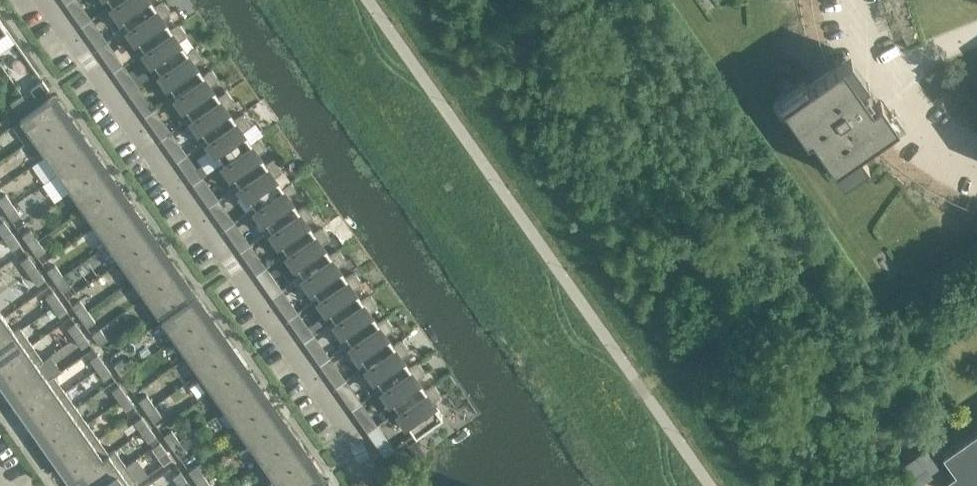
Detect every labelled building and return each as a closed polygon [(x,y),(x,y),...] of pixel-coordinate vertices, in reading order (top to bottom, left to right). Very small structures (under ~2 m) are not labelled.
[(113,4),(129,27),(164,2),(164,1),(155,7),(150,0),(119,0),(113,4)] [(908,0),(904,0),(893,2),(895,9),(909,6),(908,0)] [(165,2),(164,2),(129,27),(145,49),(180,24),(171,30),(163,19),(172,12),(171,11),(170,12),(163,3),(165,2)] [(81,6),(73,12),(82,26),(91,20),(81,6)] [(910,12),(909,9),(909,6),(895,9),(896,15),(910,12)] [(912,18),(911,15),(910,12),(896,15),(898,22),(912,18)] [(914,24),(913,21),(912,18),(898,22),(900,29),(914,24)] [(181,25),(180,24),(145,49),(160,72),(196,47),(196,46),(187,52),(179,41),(188,35),(187,34),(186,35),(179,26),(181,25)] [(916,30),(915,27),(914,24),(900,29),(902,35),(916,30)] [(97,29),(89,35),(98,48),(107,42),(97,29)] [(918,36),(917,33),(916,30),(902,35),(905,41),(918,36)] [(921,42),(920,39),(918,36),(905,41),(908,48),(921,42)] [(196,47),(160,72),(176,95),(212,69),(203,75),(195,64),(204,57),(203,56),(202,57),(195,48),(196,47)] [(113,51),(104,57),(114,71),(122,65),(113,51)] [(846,59),(807,86),(803,80),(784,94),(783,93),(781,95),(781,96),(778,98),(806,138),(811,135),(840,176),(841,175),(841,174),(865,157),(859,150),(892,127),(893,128),(895,126),(895,125),(898,123),(880,98),(875,101),(872,97),(873,97),(866,88),(863,84),(846,59)] [(942,73),(940,71),(938,68),(926,77),(930,82),(942,73)] [(212,70),(212,69),(176,95),(192,117),(228,92),(228,91),(218,98),(210,86),(220,80),(219,79),(217,80),(211,71),(212,70)] [(946,78),(944,75),(942,73),(930,82),(935,88),(946,78)] [(129,74),(120,79),(130,93),(138,87),(129,74)] [(950,82),(948,80),(946,78),(935,88),(940,93),(950,82)] [(49,89),(42,80),(31,88),(37,98),(49,89)] [(940,93),(945,97),(955,87),(950,82),(940,93)] [(959,91),(957,89),(955,87),(945,97),(950,102),(959,91)] [(964,95),(962,93),(959,91),(950,102),(955,106),(964,95)] [(228,92),(192,117),(208,140),(244,114),(243,114),(234,120),(226,109),(235,102),(235,101),(233,102),(227,93),(228,92)] [(10,103),(17,112),(28,104),(22,94),(10,103)] [(955,106),(960,111),(969,99),(964,95),(955,106)] [(67,114),(54,96),(20,120),(33,138),(67,114)] [(145,96),(136,102),(146,116),(154,110),(145,96)] [(974,103),(972,101),(969,99),(960,111),(966,115),(974,103)] [(976,104),(974,103),(966,115),(972,118),(976,110),(976,104)] [(79,132),(67,114),(33,138),(45,156),(79,132)] [(244,115),(244,114),(208,140),(224,162),(260,137),(259,136),(250,143),(242,131),(251,125),(251,124),(249,125),(243,116),(244,115)] [(160,119),(152,125),(162,138),(170,132),(160,119)] [(91,150),(79,132),(45,156),(58,173),(91,150)] [(260,137),(224,162),(240,185),(276,160),(275,159),(266,165),(258,154),(267,148),(267,147),(265,148),(259,138),(260,137)] [(176,141),(168,147),(178,161),(186,155),(176,141)] [(104,167),(91,150),(58,173),(70,191),(104,167)] [(276,160),(240,185),(256,207),(292,182),(291,181),(282,188),(274,177),(283,170),(282,169),(281,170),(275,161),(276,160)] [(192,164),(184,170),(194,183),(202,178),(192,164)] [(116,185),(104,167),(70,191),(83,209),(116,185)] [(292,183),(292,182),(256,207),(272,230),(308,205),(307,204),(298,210),(290,199),(299,193),(298,192),(297,193),(290,184),(292,183)] [(129,203),(116,185),(83,209),(95,226),(129,203)] [(208,186),(200,192),(210,206),(218,200),(208,186)] [(0,198),(0,203),(5,211),(13,205),(6,194),(0,198)] [(141,220),(129,203),(95,226),(108,244),(141,220)] [(21,216),(13,205),(5,211),(13,221),(21,216)] [(308,205),(272,230),(288,253),(323,227),(314,233),(306,222),(315,215),(314,214),(313,215),(306,206),(308,205)] [(224,209),(216,215),(225,229),(234,223),(224,209)] [(154,238),(141,220),(108,244),(120,262),(154,238)] [(3,221),(0,223),(0,231),(4,238),(12,232),(3,221)] [(324,228),(323,227),(288,253),(304,275),(339,250),(339,249),(330,256),(322,244),(331,238),(330,237),(329,238),(322,229),(324,228)] [(31,229),(22,235),(30,246),(38,240),(31,229)] [(240,231),(232,237),(241,251),(250,245),(240,231)] [(20,244),(12,232),(4,238),(13,249),(20,244)] [(166,256),(154,238),(120,262),(132,279),(166,256)] [(46,251),(38,240),(30,246),(38,257),(46,251)] [(340,250),(339,250),(304,275),(319,298),(355,272),(346,278),(338,267),(347,260),(346,259),(345,260),(338,251),(340,250)] [(256,254),(248,260),(257,274),(266,268),(256,254)] [(37,268),(28,256),(21,261),(29,273),(37,268)] [(178,273),(166,256),(132,279),(145,297),(178,273)] [(55,265),(47,270),(55,281),(63,275),(55,265)] [(45,280),(37,268),(29,273),(38,285),(45,280)] [(355,273),(355,272),(319,298),(335,320),(371,295),(371,294),(362,301),(354,289),(363,283),(362,282),(360,283),(354,274),(355,273)] [(191,292),(178,273),(145,297),(158,315),(191,292)] [(71,286),(63,275),(55,281),(62,292),(71,286)] [(272,277),(263,282),(273,296),(281,290),(272,277)] [(60,301),(53,291),(46,297),(53,306),(60,301)] [(371,295),(335,320),(351,343),(387,318),(386,317),(377,323),(369,312),(378,306),(378,305),(376,305),(370,296),(371,295)] [(208,315),(195,297),(161,320),(174,339),(208,315)] [(288,299),(279,305),(289,319),(297,313),(288,299)] [(80,300),(72,306),(80,317),(88,311),(80,300)] [(67,311),(60,301),(53,306),(60,316),(67,311)] [(95,322),(88,311),(80,317),(87,327),(95,322)] [(220,333),(208,315),(174,339),(187,356),(220,333)] [(4,317),(0,320),(0,344),(21,329),(21,328),(15,332),(4,317)] [(321,318),(308,327),(313,334),(326,325),(321,318)] [(387,318),(351,343),(367,365),(403,340),(402,339),(393,346),(385,334),(394,328),(394,327),(392,328),(386,319),(387,318)] [(304,322),(295,328),(305,341),(313,335),(304,322)] [(82,333),(75,323),(68,328),(75,338),(82,333)] [(100,328),(92,334),(100,345),(108,339),(100,328)] [(21,329),(0,344),(0,367),(32,344),(21,329)] [(89,342),(82,333),(75,338),(82,348),(89,342)] [(233,350),(220,333),(187,356),(199,374),(233,350)] [(403,340),(367,365),(383,388),(419,363),(418,362),(409,368),(401,357),(410,351),(410,350),(408,351),(402,341),(403,340)] [(32,344),(0,367),(0,378),(3,382),(5,381),(8,385),(43,360),(32,344)] [(319,344),(311,350),(321,364),(329,358),(319,344)] [(245,368),(233,350),(199,374),(212,392),(245,368)] [(104,364),(97,354),(90,359),(97,369),(104,364)] [(122,359),(114,365),(121,376),(130,370),(122,359)] [(44,361),(43,360),(8,385),(11,389),(9,391),(17,402),(54,376),(54,375),(48,379),(38,365),(44,361)] [(419,363),(383,388),(399,410),(435,385),(434,385),(425,391),(417,380),(426,373),(425,372),(424,373),(418,364),(419,363)] [(111,374),(104,364),(97,369),(104,379),(111,374)] [(335,367),(327,373),(337,386),(345,381),(335,367)] [(258,386),(245,368),(212,392),(224,409),(258,386)] [(137,381),(130,370),(121,376),(129,387),(137,381)] [(65,391),(54,376),(17,402),(25,414),(28,412),(30,416),(65,391)] [(435,386),(435,385),(399,410),(415,434),(442,415),(433,402),(442,396),(441,395),(440,396),(433,387),(435,386)] [(126,395),(120,386),(112,391),(119,401),(126,395)] [(270,403),(258,386),(224,409),(236,427),(270,403)] [(351,389),(343,395),(353,409),(361,403),(351,389)] [(77,407),(65,391),(30,416),(33,420),(31,422),(39,434),(77,407)] [(133,405),(126,395),(119,401),(126,410),(133,405)] [(147,395),(139,400),(146,411),(155,405),(147,395)] [(282,421),(270,403),(236,427),(249,445),(282,421)] [(162,416),(155,405),(146,411),(154,422),(162,416)] [(88,423),(77,407),(39,434),(47,445),(50,443),(53,447),(88,423)] [(367,412),(359,418),(369,432),(377,426),(367,412)] [(149,427),(142,417),(134,422),(141,432),(149,427)] [(295,439),(282,421),(249,445),(261,462),(295,439)] [(99,438),(88,423),(53,447),(55,452),(53,453),(61,465),(99,438)] [(155,437),(149,427),(141,432),(148,442),(155,437)] [(172,430),(164,436),(171,446),(179,441),(172,430)] [(942,455),(955,472),(946,479),(951,485),(976,485),(976,430),(942,455)] [(384,435),(375,441),(385,455),(393,449),(384,435)] [(419,437),(410,443),(420,457),(429,451),(419,437)] [(110,453),(99,438),(61,465),(61,466),(64,464),(67,468),(64,470),(72,481),(116,450),(116,449),(110,453)] [(307,456),(295,439),(261,462),(274,480),(307,456)] [(187,451),(179,441),(171,446),(179,457),(187,451)] [(167,452),(160,442),(152,448),(159,457),(167,452)] [(116,450),(72,481),(73,481),(79,477),(86,485),(89,485),(90,485),(98,485),(127,465),(116,450)] [(307,456),(274,480),(278,485),(304,485),(320,475),(307,456)] [(127,465),(98,485),(133,485),(139,482),(127,465)] [(197,465),(189,471),(196,482),(204,476),(197,465)] [(180,471),(173,477),(179,485),(180,485),(187,481),(180,471)] [(204,476),(196,482),(199,485),(211,485),(204,476)]
